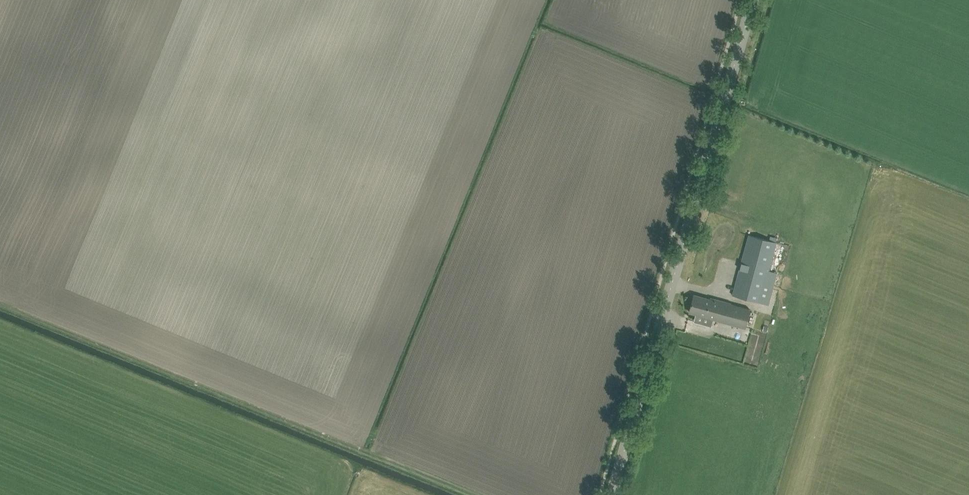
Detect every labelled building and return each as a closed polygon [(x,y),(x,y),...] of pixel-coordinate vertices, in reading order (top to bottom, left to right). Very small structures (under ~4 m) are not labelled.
[(749,235),(733,295),(734,295),(760,302),(776,242),(749,235)] [(694,295),(689,312),(699,314),(746,327),(750,309),(732,304),(711,298),(710,300),(704,298),(694,295)]
